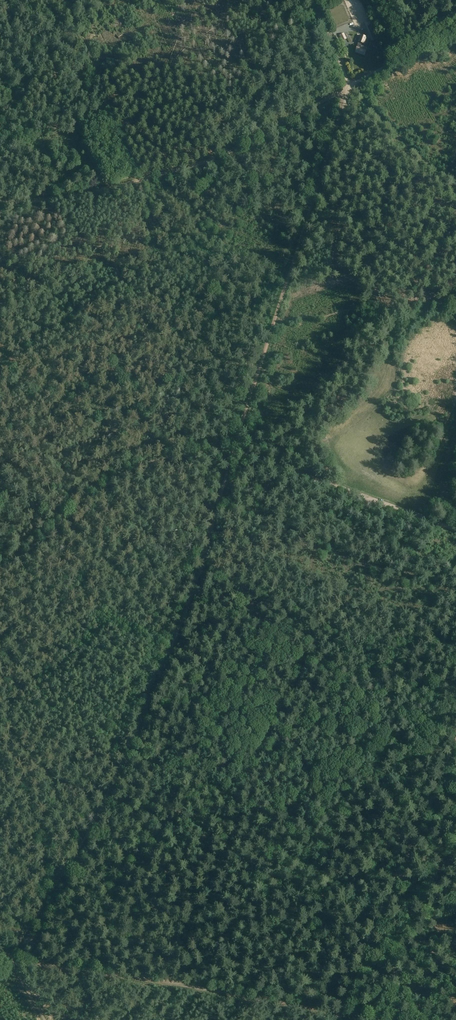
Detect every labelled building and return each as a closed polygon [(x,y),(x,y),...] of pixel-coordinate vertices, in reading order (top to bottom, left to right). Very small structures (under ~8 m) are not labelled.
[(378,38),(372,24),(368,26),(374,40),(378,38)] [(365,47),(365,46),(364,44),(367,37),(360,35),(358,42),(357,45),(358,45),(356,52),(364,55),(367,48),(365,47)]
